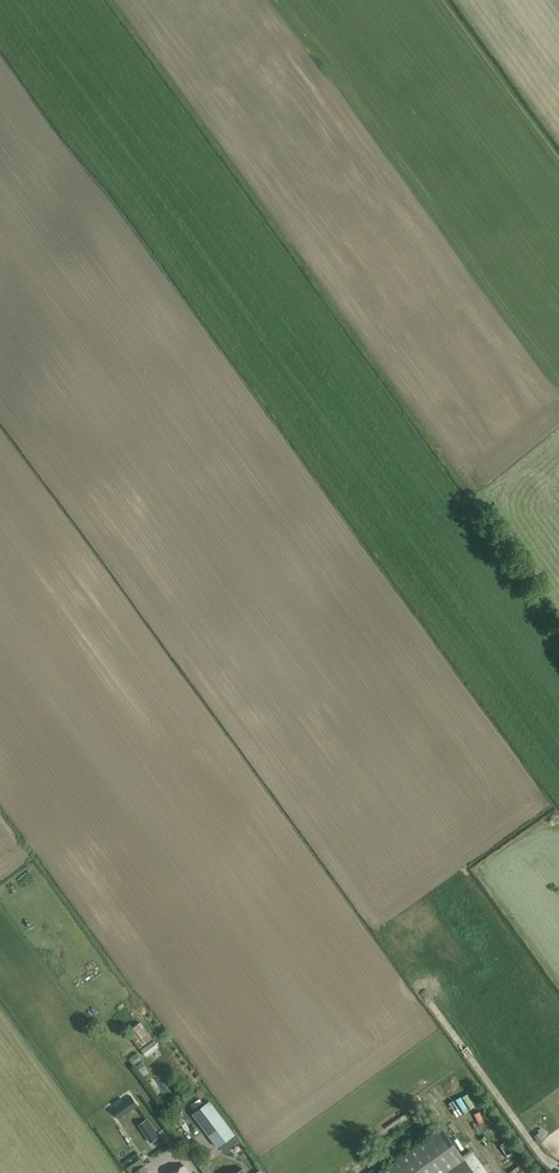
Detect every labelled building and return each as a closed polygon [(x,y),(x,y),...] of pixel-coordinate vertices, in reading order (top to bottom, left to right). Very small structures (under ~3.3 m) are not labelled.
[(139,1019),(125,1028),(137,1047),(151,1039),(139,1019)] [(146,1056),(158,1047),(154,1041),(141,1050),(146,1056)] [(140,1073),(147,1069),(142,1062),(136,1066),(140,1073)] [(149,1079),(157,1095),(166,1091),(157,1074),(149,1079)] [(119,1119),(138,1105),(132,1096),(112,1109),(119,1119)] [(209,1101),(192,1114),(218,1147),(235,1134),(209,1101)] [(142,1131),(151,1125),(147,1119),(138,1125),(142,1131)] [(473,1151),(464,1158),(443,1128),(390,1166),(381,1172),(489,1172),(473,1151)] [(358,1169),(355,1158),(339,1163),(342,1172),(343,1172),(358,1169)] [(145,1165),(144,1166),(139,1160),(127,1168),(130,1172),(150,1172),(145,1165)] [(184,1164),(171,1172),(190,1172),(184,1164)]
